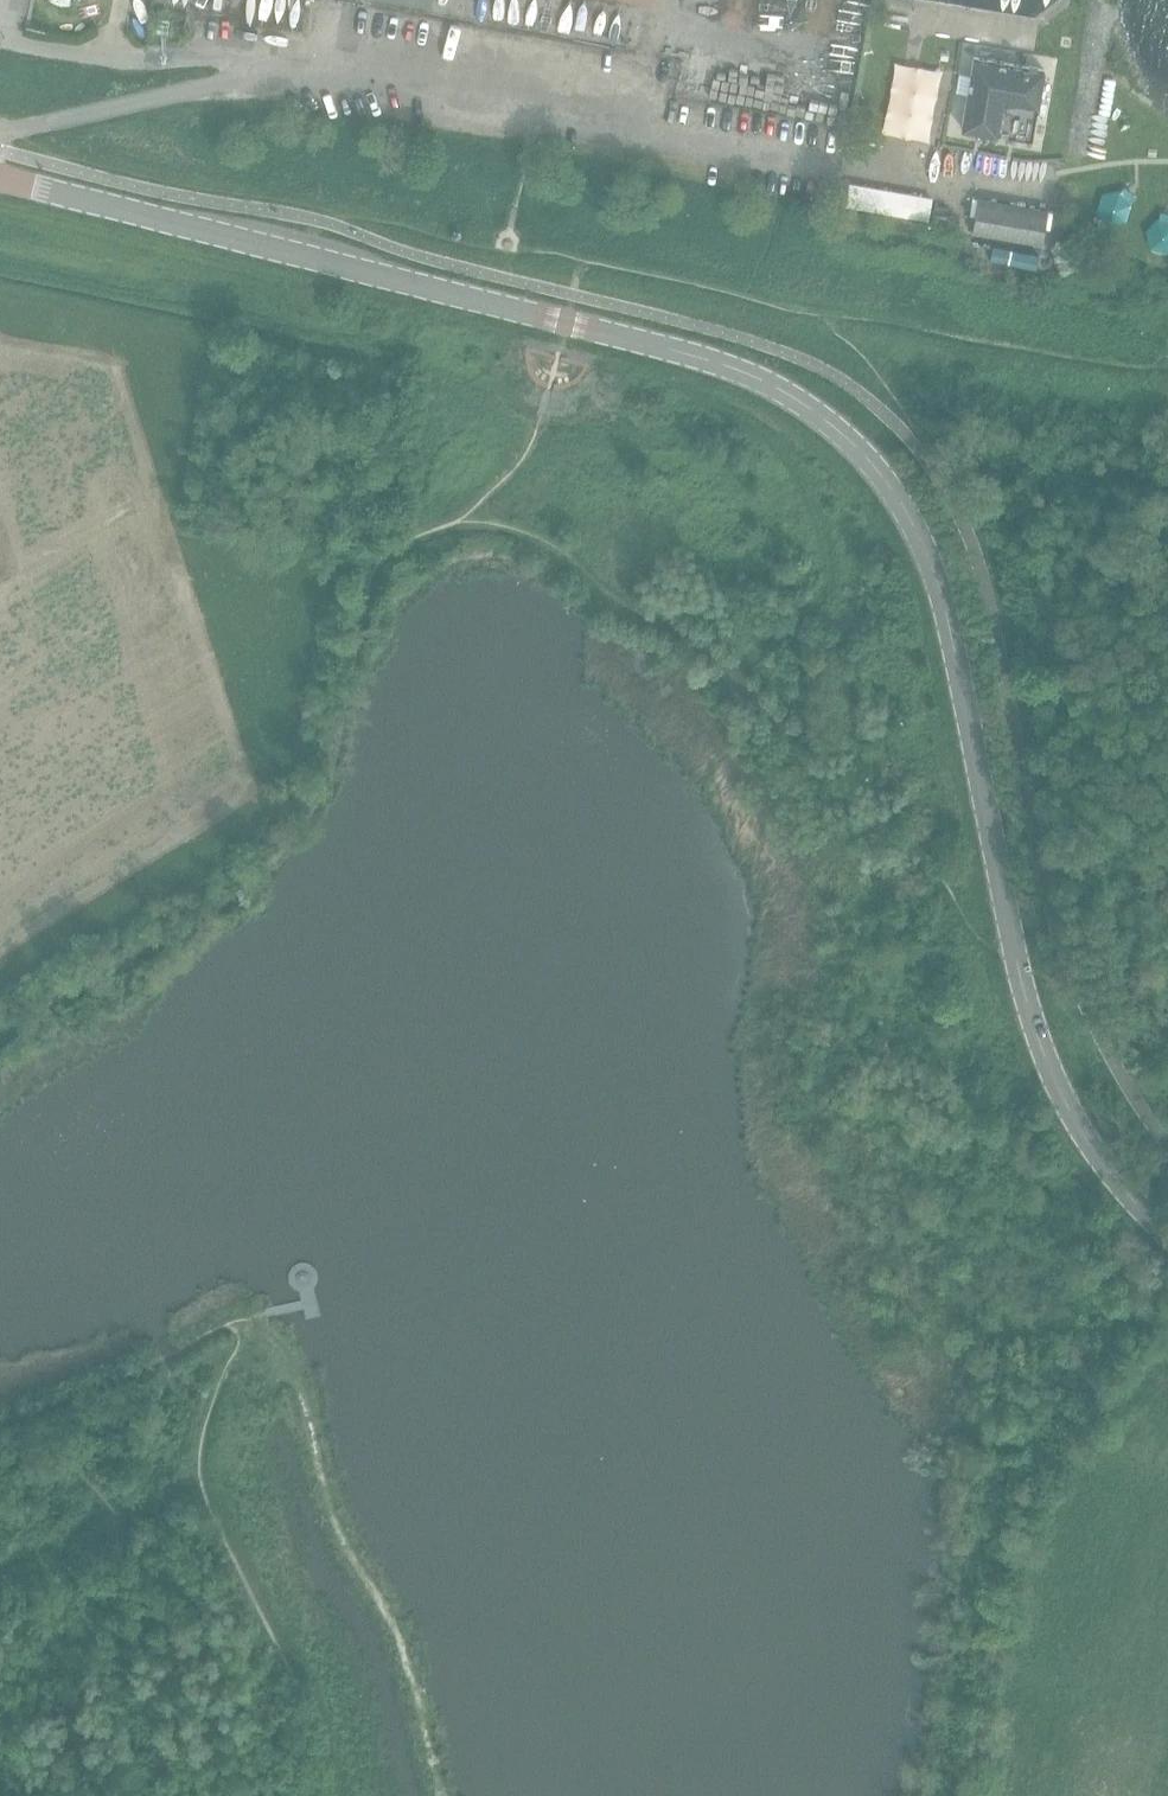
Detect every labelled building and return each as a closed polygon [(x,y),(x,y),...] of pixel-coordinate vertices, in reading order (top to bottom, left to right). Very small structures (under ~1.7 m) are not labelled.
[(1032,141),(1045,71),(976,58),(963,128),(1032,141)] [(1130,202),(1134,198),(1130,192),(1126,185),(1120,188),(1102,189),(1094,210),(1110,222),(1125,219),(1130,202)] [(1052,210),(1048,209),(1048,208),(977,196),(977,197),(972,196),(969,213),(974,214),(971,231),(1042,243),(1045,227),(1049,227),(1052,210)] [(1167,211),(1160,209),(1157,219),(1146,230),(1150,247),(1167,249),(1167,211)]
